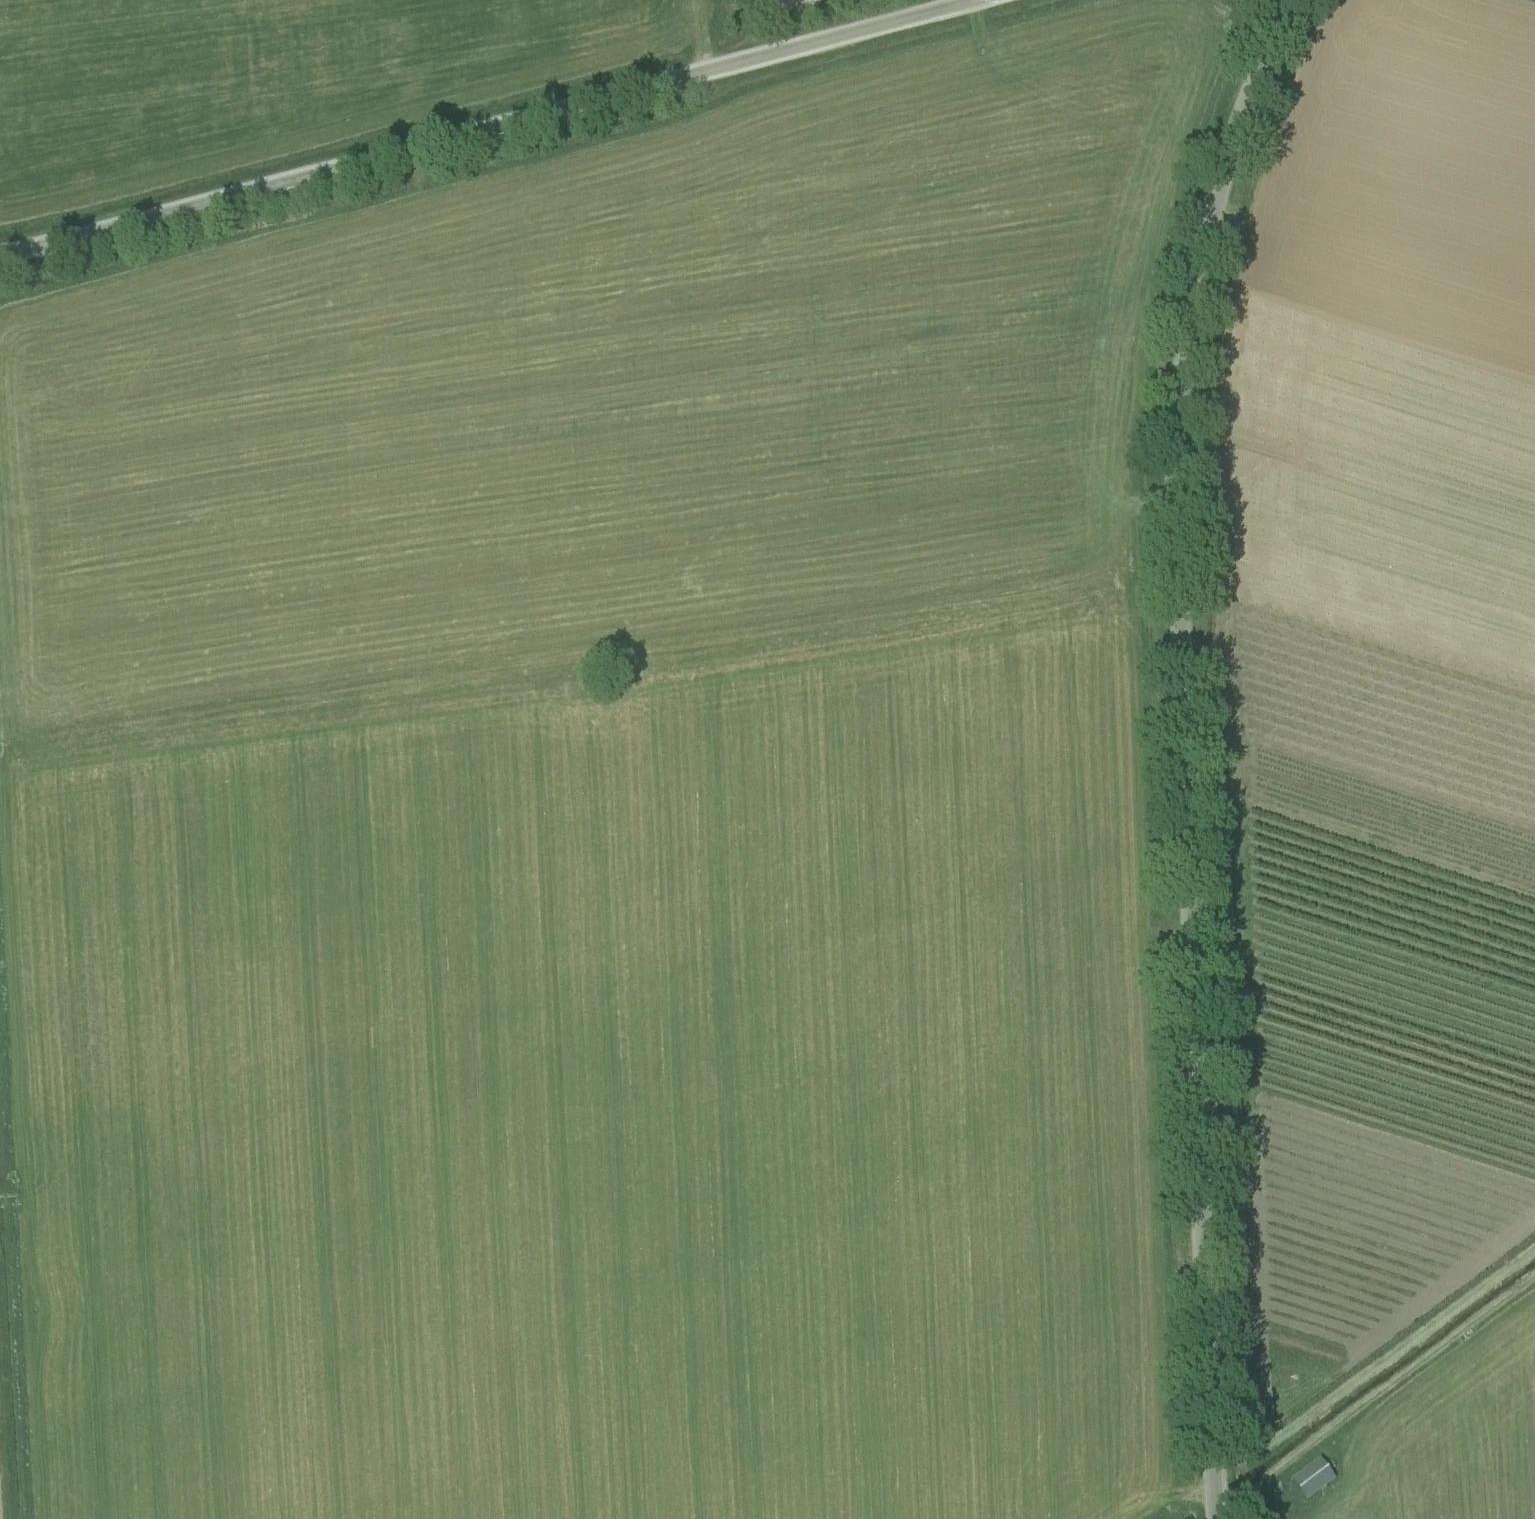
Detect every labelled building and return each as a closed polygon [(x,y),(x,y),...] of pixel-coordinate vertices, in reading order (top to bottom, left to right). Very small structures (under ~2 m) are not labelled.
[(1320,1461),(1292,1482),(1307,1503),(1336,1481),(1320,1461)]
